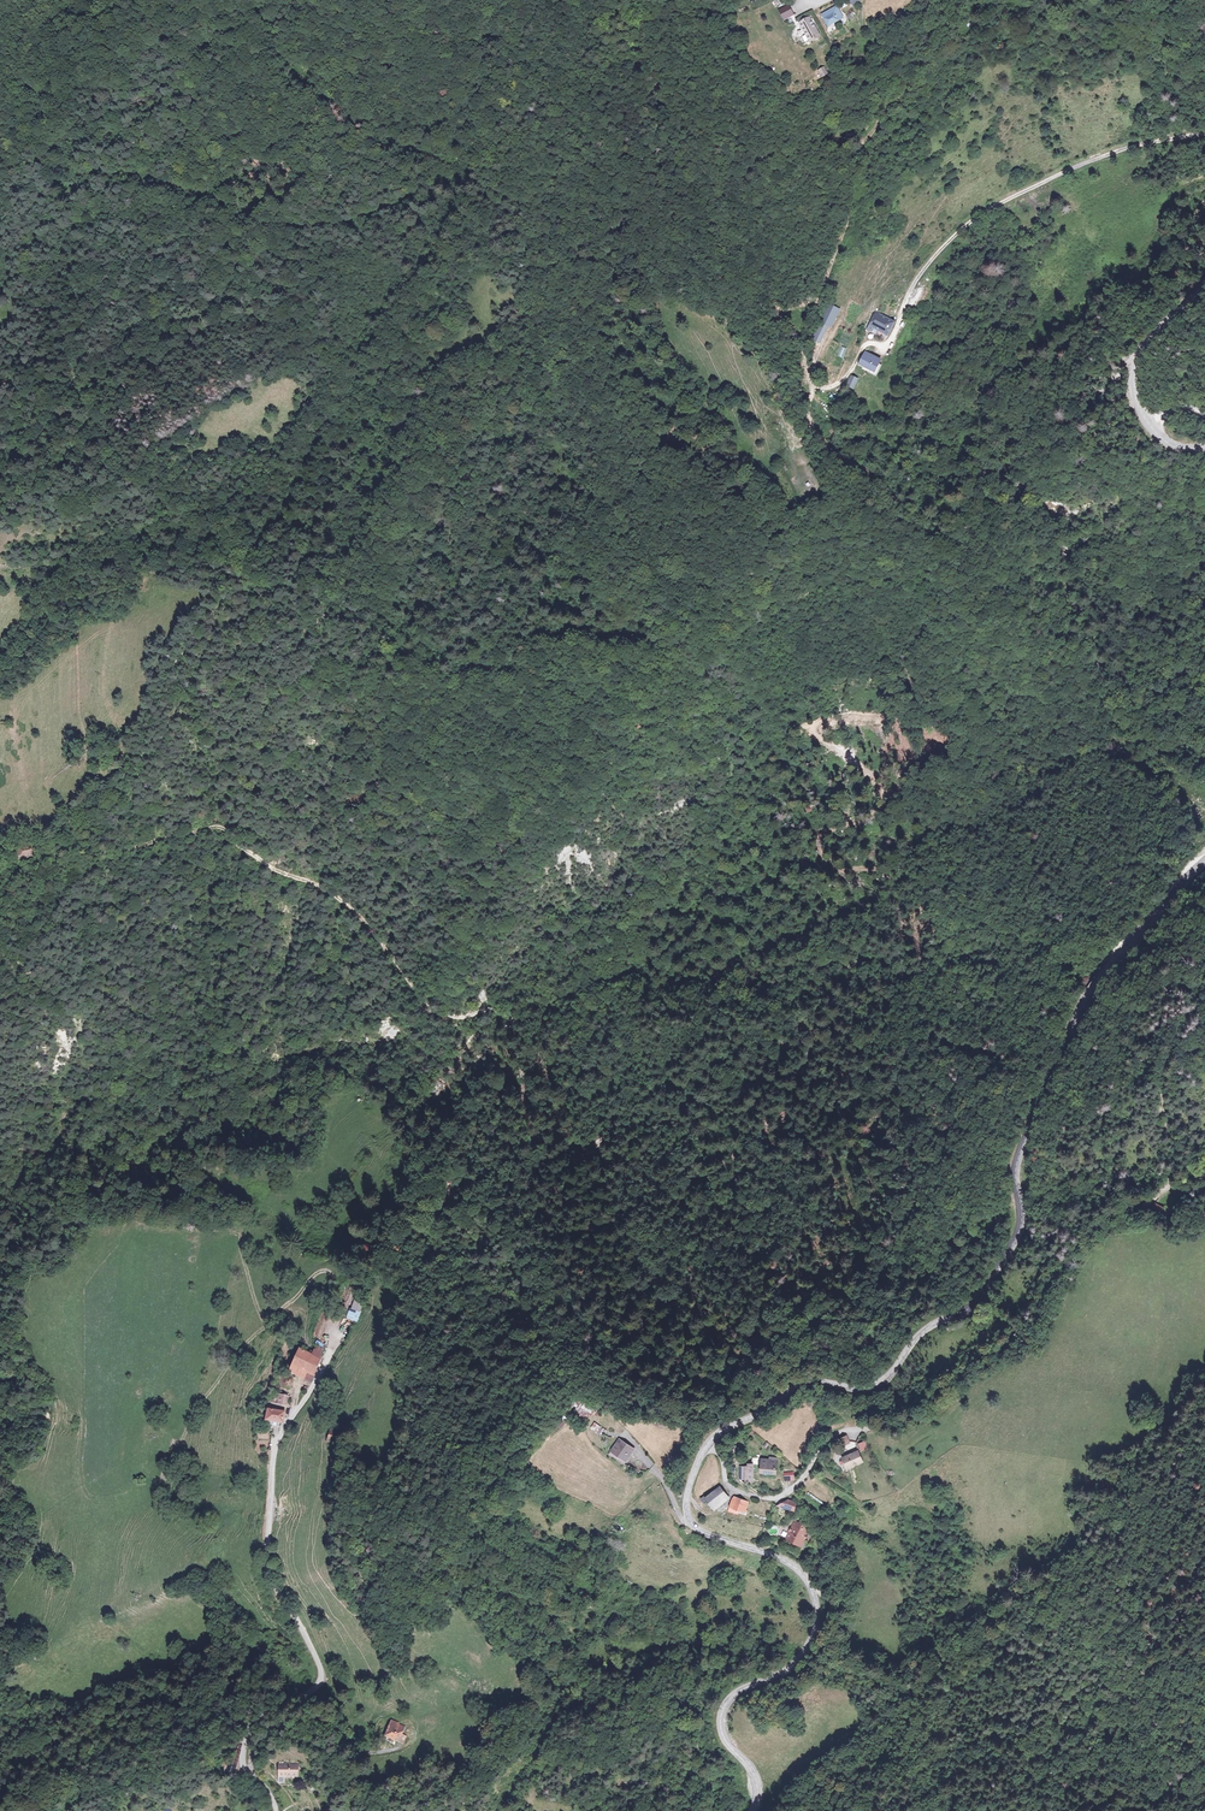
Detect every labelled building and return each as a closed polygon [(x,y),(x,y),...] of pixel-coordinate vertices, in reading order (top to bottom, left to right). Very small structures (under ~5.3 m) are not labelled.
[(788,6),(779,10),(783,20),(793,15),(788,6)] [(832,12),(831,11),(820,17),(827,29),(842,20),(838,12),(837,13),(835,10),(832,12)] [(801,25),(805,34),(800,37),(804,45),(817,38),(808,21),(801,25)] [(822,70),(817,72),(820,80),(826,77),(822,70)] [(872,327),(887,335),(894,323),(879,314),(874,323),(871,321),(868,327),(870,329),(872,327)] [(862,369),(875,376),(881,366),(879,365),(881,362),(864,353),(859,362),(858,364),(864,367),(862,369)] [(859,380),(851,376),(846,386),(854,390),(859,380)] [(105,734),(95,745),(105,755),(115,744),(105,734)] [(18,832),(15,832),(20,855),(32,852),(29,836),(24,837),(23,833),(19,834),(18,832)] [(1162,1207),(1154,1203),(1151,1208),(1159,1212),(1159,1213),(1160,1216),(1161,1218),(1163,1219),(1166,1219),(1169,1219),(1171,1217),(1172,1215),(1172,1212),(1172,1210),(1170,1208),(1168,1207),(1165,1206),(1163,1207),(1162,1207)] [(1064,1224),(1058,1216),(1054,1225),(1064,1224)] [(348,1319),(359,1322),(364,1300),(353,1297),(348,1319)] [(289,1359),(312,1360),(315,1329),(307,1328),(307,1336),(292,1335),(289,1359)] [(286,1397),(288,1387),(282,1386),(281,1390),(276,1389),(275,1396),(286,1397)] [(288,1387),(286,1397),(294,1398),(295,1388),(288,1387)] [(589,1419),(592,1413),(595,1415),(598,1408),(579,1398),(572,1412),(589,1419)] [(291,1402),(274,1400),(272,1415),(291,1417),(293,1405),(291,1404),(291,1402)] [(345,1423),(333,1421),(330,1433),(342,1435),(345,1423)] [(594,1422),(590,1428),(600,1434),(604,1428),(594,1422)] [(846,1436),(840,1438),(843,1445),(849,1443),(846,1436)] [(632,1450),(618,1439),(609,1451),(624,1462),(632,1450)] [(858,1442),(860,1450),(868,1448),(865,1440),(858,1442)] [(841,1458),(845,1467),(852,1464),(853,1466),(862,1462),(858,1451),(841,1458)] [(784,1459),(770,1456),(768,1467),(782,1469),(784,1459)] [(758,1462),(754,1462),(754,1473),(754,1477),(762,1477),(762,1464),(758,1464),(758,1462)] [(704,1497),(700,1500),(703,1503),(707,1501),(713,1508),(727,1497),(719,1488),(706,1499),(704,1497)] [(746,1502),(733,1496),(728,1508),(741,1513),(746,1502)] [(783,1497),(780,1506),(795,1511),(798,1501),(783,1497)] [(805,1523),(800,1521),(791,1537),(806,1546),(816,1530),(811,1527),(805,1523)] [(405,1727),(391,1722),(386,1736),(404,1742),(408,1735),(403,1733),(405,1727)] [(297,1763),(278,1764),(278,1783),(284,1783),(285,1780),(291,1780),(291,1777),(298,1776),(297,1763)]
